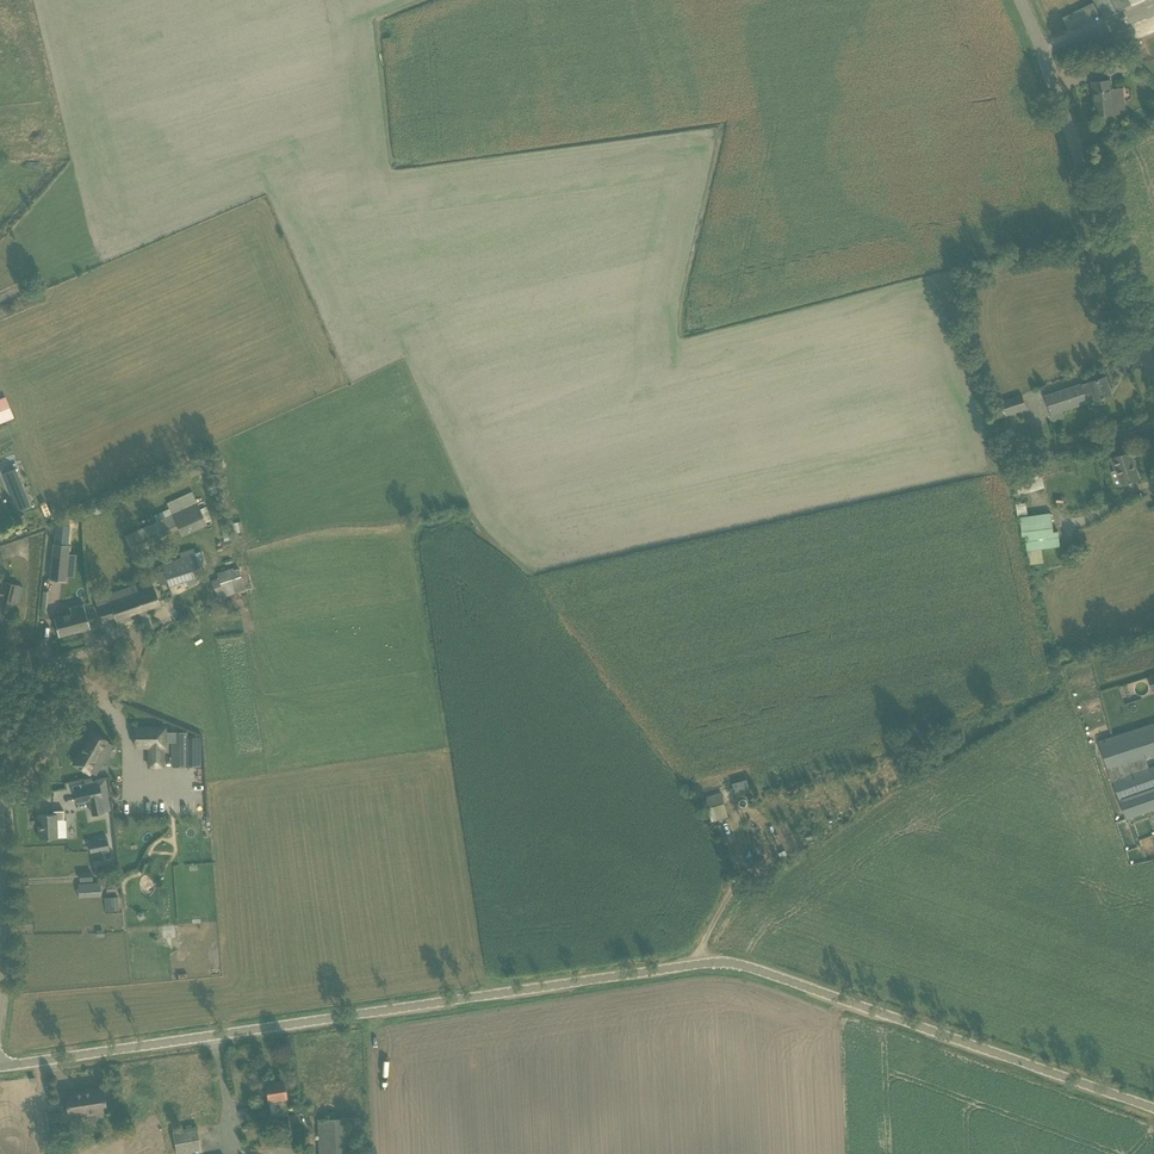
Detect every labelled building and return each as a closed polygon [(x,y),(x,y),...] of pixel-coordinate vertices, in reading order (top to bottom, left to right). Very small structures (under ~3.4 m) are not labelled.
[(1104,18),(1131,4),(1129,0),(1095,0),(1104,18)] [(1094,2),(1063,17),(1069,29),(1099,14),(1094,2)] [(1105,63),(1109,76),(1129,69),(1128,65),(1128,61),(1126,55),(1123,56),(1122,56),(1105,63)] [(1093,82),(1096,115),(1126,112),(1124,87),(1111,88),(1110,80),(1093,82)] [(26,169),(41,170),(41,162),(27,161),(26,169)] [(1045,396),(1052,415),(1088,403),(1087,401),(1095,398),(1096,400),(1112,395),(1106,376),(1090,382),(1082,385),(1081,384),(1045,396)] [(1002,401),(1007,416),(1027,408),(1026,405),(1022,394),(1002,401)] [(13,419),(7,396),(0,398),(0,423),(13,419)] [(1096,422),(1089,425),(1092,434),(1099,431),(1096,422)] [(1008,430),(1004,433),(1008,439),(1012,435),(1008,430)] [(1113,457),(1122,486),(1140,480),(1131,451),(1113,457)] [(16,469),(3,474),(17,508),(29,504),(16,469)] [(133,532),(131,533),(135,543),(137,547),(157,539),(158,538),(178,529),(178,528),(204,516),(203,516),(192,491),(167,503),(169,508),(172,514),(156,521),(133,532)] [(206,506),(200,509),(206,522),(212,520),(206,506)] [(1028,517),(1020,518),(1022,537),(1025,537),(1027,551),(1042,549),(1060,546),(1058,531),(1054,532),(1052,514),(1028,517)] [(53,543),(50,580),(65,582),(69,545),(68,545),(70,526),(55,524),(53,543)] [(194,554),(162,564),(169,586),(201,576),(194,554)] [(212,581),(218,599),(246,589),(239,569),(233,570),(232,568),(216,573),(218,579),(212,581)] [(13,609),(19,586),(3,582),(2,589),(0,589),(0,606),(13,609)] [(107,595),(95,599),(103,624),(115,620),(116,623),(161,608),(158,596),(155,588),(139,593),(136,585),(107,595)] [(54,618),(59,637),(90,628),(84,604),(70,608),(71,614),(54,618)] [(1062,646),(1056,647),(1059,658),(1064,656),(1062,646)] [(1099,742),(1112,782),(1114,781),(1126,818),(1153,808),(1153,766),(1126,776),(1122,765),(1151,755),(1153,754),(1153,724),(1142,728),(1113,738),(1100,742),(1099,742)] [(165,747),(165,728),(135,728),(135,747),(149,747),(149,767),(163,767),(163,747),(165,747)] [(92,732),(73,764),(89,773),(90,772),(95,775),(107,755),(102,752),(108,741),(92,732)] [(171,732),(172,767),(201,767),(200,738),(187,738),(187,732),(171,732)] [(83,789),(74,791),(76,803),(89,800),(92,815),(104,813),(104,812),(111,810),(108,796),(109,796),(109,795),(109,793),(107,784),(105,778),(92,781),(84,783),(82,783),(83,789)] [(732,783),(736,797),(751,793),(747,779),(732,783)] [(705,797),(709,809),(725,804),(722,792),(705,797)] [(38,814),(39,839),(57,838),(57,820),(64,820),(64,811),(53,811),(53,814),(38,814)] [(97,842),(88,844),(90,853),(98,851),(101,851),(101,853),(109,851),(109,849),(109,848),(107,842),(107,840),(106,837),(98,839),(99,842),(97,842)] [(785,850),(779,853),(782,859),(788,856),(785,850)] [(93,881),(93,876),(78,876),(79,896),(101,896),(101,881),(93,881)] [(119,897),(109,897),(110,910),(119,909),(119,897)] [(265,1083),(271,1116),(289,1113),(284,1080),(265,1083)] [(103,1086),(64,1092),(68,1119),(87,1116),(86,1112),(105,1110),(105,1112),(104,1112),(104,1113),(107,1113),(103,1086)] [(319,1153),(353,1153),(351,1118),(318,1119),(319,1153)] [(171,1132),(175,1153),(200,1149),(196,1127),(191,1128),(191,1125),(185,1126),(186,1129),(171,1132)]
